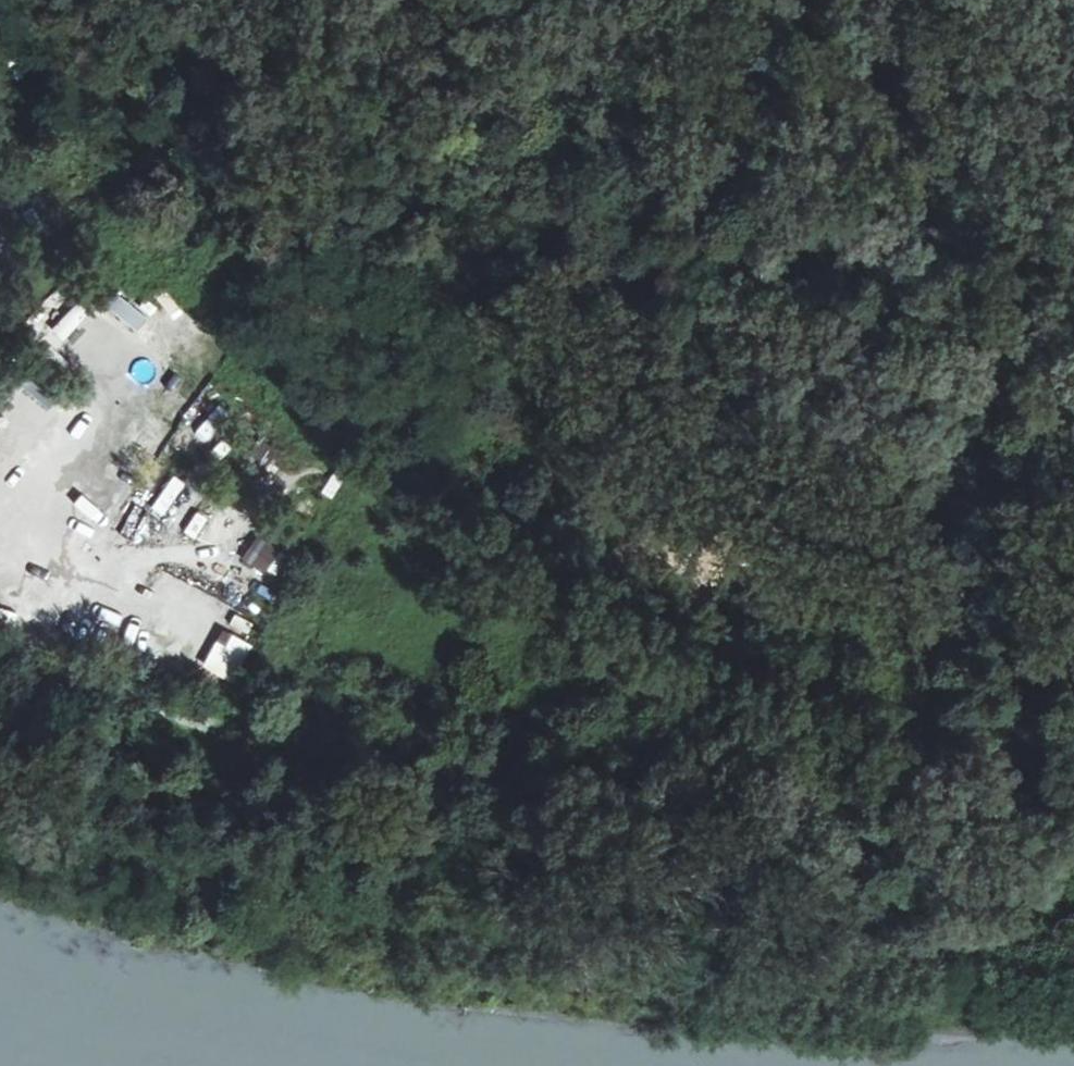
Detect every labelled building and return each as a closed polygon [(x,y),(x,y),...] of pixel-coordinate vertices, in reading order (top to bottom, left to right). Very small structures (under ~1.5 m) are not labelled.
[(135,331),(145,320),(116,292),(105,303),(135,331)] [(114,491),(99,512),(108,519),(124,498),(114,491)] [(261,537),(245,558),(277,582),(292,561),(261,537)]
